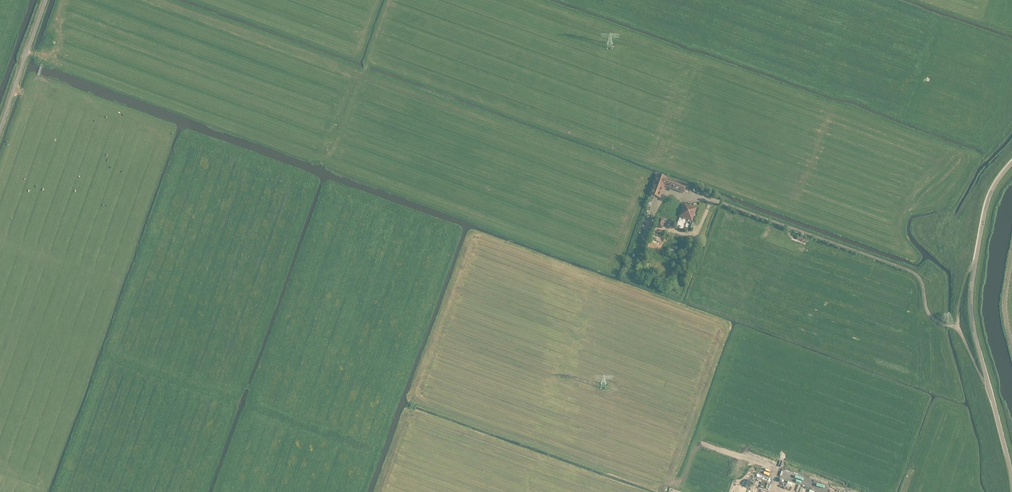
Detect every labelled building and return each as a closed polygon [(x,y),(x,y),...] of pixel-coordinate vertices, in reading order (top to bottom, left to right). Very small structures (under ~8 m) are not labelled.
[(41,49),(47,51),(51,40),(47,38),(44,37),(41,49)] [(649,194),(660,198),(664,186),(683,193),(686,185),(657,175),(649,194)] [(679,216),(692,221),(696,208),(692,207),(692,205),(691,204),(690,206),(684,204),(679,216)] [(656,226),(662,229),(665,220),(659,218),(656,226)]
